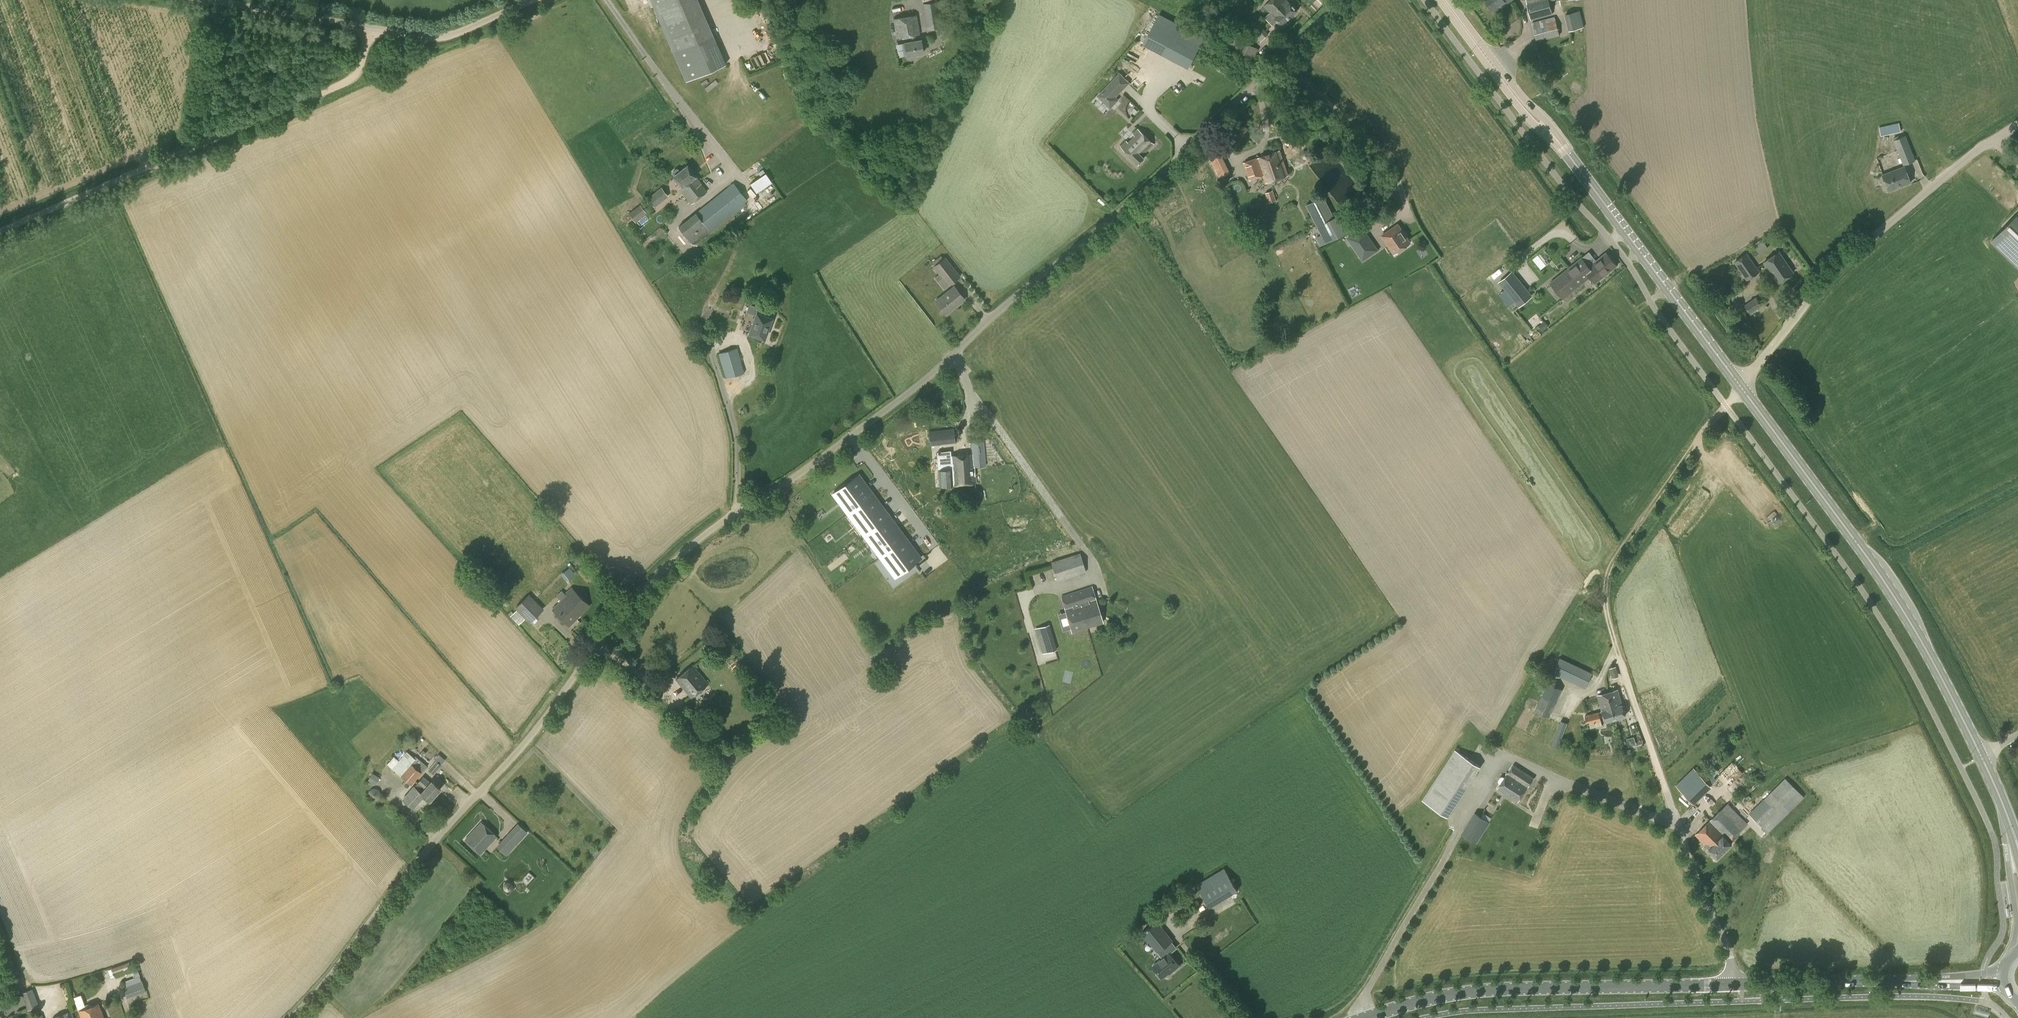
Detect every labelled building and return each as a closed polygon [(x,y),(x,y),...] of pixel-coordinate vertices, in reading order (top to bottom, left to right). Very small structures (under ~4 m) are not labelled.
[(725,64),(698,0),(651,0),(686,81),(725,64)] [(1264,6),(1270,12),(1265,17),(1273,25),(1277,21),(1282,25),(1298,10),(1290,3),(1287,0),(1271,0),(1264,6)] [(1512,0),(1484,0),(1493,13),(1512,0)] [(1527,3),(1526,4),(1531,20),(1553,14),(1549,1),(1552,0),(1526,0),(1527,3)] [(926,29),(941,27),(937,1),(923,3),(926,29)] [(1569,29),(1584,27),(1581,10),(1566,12),(1569,29)] [(1159,13),(1143,44),(1188,68),(1204,37),(1159,13)] [(916,41),(916,35),(920,34),(916,15),(893,19),(896,38),(909,36),(910,42),(904,42),(906,56),(923,53),(920,40),(916,41)] [(1537,40),(1560,34),(1554,16),(1531,22),(1537,40)] [(1260,42),(1269,33),(1260,24),(1251,32),(1260,42)] [(1252,58),(1257,48),(1245,42),(1247,37),(1233,29),(1225,44),(1252,58)] [(736,49),(724,52),(725,57),(737,53),(736,49)] [(1120,72),(1097,95),(1110,108),(1119,99),(1116,96),(1130,82),(1120,72)] [(1128,111),(1133,106),(1124,97),(1119,102),(1128,111)] [(1881,135),(1901,131),(1899,122),(1879,126),(1881,135)] [(1234,132),(1234,133),(1234,134),(1235,134),(1235,135),(1235,136),(1236,136),(1236,137),(1237,137),(1237,138),(1238,138),(1239,138),(1239,139),(1240,139),(1241,139),(1242,139),(1243,139),(1244,139),(1244,138),(1245,138),(1246,138),(1246,137),(1247,137),(1247,136),(1248,136),(1248,135),(1248,134),(1249,134),(1249,133),(1249,132),(1249,131),(1249,130),(1248,130),(1248,129),(1248,128),(1247,128),(1247,127),(1246,126),(1245,126),(1245,125),(1244,125),(1243,125),(1242,125),(1241,125),(1240,125),(1239,125),(1238,125),(1238,126),(1237,126),(1236,127),(1236,128),(1235,128),(1235,129),(1235,130),(1234,130),(1234,131),(1234,132)] [(1138,162),(1144,156),(1142,154),(1153,143),(1138,128),(1121,145),(1138,162)] [(1903,165),(1915,160),(1905,135),(1893,140),(1903,165)] [(1288,175),(1279,150),(1244,162),(1250,180),(1264,175),(1266,183),(1288,175)] [(1220,177),(1229,172),(1221,154),(1211,159),(1220,177)] [(695,175),(687,165),(680,171),(678,168),(676,168),(672,171),(672,173),(674,175),(683,185),(680,188),(691,202),(707,190),(696,175),(695,175)] [(1889,189),(1911,181),(1905,166),(1883,174),(1889,189)] [(750,183),(756,192),(772,182),(765,173),(750,183)] [(720,193),(679,225),(691,241),(708,228),(709,230),(747,200),(733,182),(720,193)] [(654,207),(668,196),(661,187),(647,198),(654,207)] [(1273,190),(1265,192),(1269,203),(1276,200),(1273,190)] [(1352,230),(1348,222),(1343,212),(1334,216),(1323,196),(1306,204),(1322,235),(1316,237),(1320,245),(1352,230)] [(636,222),(647,213),(640,204),(629,213),(636,222)] [(2011,220),(1990,242),(2017,269),(2017,227),(2011,220)] [(1394,253),(1410,242),(1398,225),(1382,235),(1394,253)] [(1363,227),(1347,239),(1358,255),(1375,243),(1363,227)] [(1755,243),(1760,251),(1768,245),(1762,237),(1755,243)] [(1537,256),(1537,264),(1548,265),(1548,248),(1539,248),(1538,256),(1537,256)] [(1778,282),(1793,272),(1779,251),(1764,262),(1778,282)] [(1592,275),(1590,276),(1596,283),(1617,265),(1607,252),(1589,266),(1587,269),(1592,275)] [(1747,279),(1759,271),(1746,254),(1735,262),(1747,279)] [(948,286),(960,276),(945,257),(933,266),(948,286)] [(1587,269),(1589,266),(1582,258),(1583,258),(1582,257),(1551,282),(1563,298),(1590,276),(1592,275),(1587,269)] [(1503,288),(1517,277),(1512,271),(1498,282),(1503,288)] [(946,312),(964,298),(954,286),(936,300),(946,312)] [(1751,314),(1763,306),(1756,296),(1744,304),(1751,314)] [(764,338),(772,318),(763,314),(764,312),(758,310),(759,308),(749,304),(747,311),(756,315),(749,333),(764,338)] [(727,377),(744,372),(736,347),(719,352),(727,377)] [(930,444),(955,442),(953,428),(929,431),(930,444)] [(960,453),(962,483),(976,482),(976,475),(975,475),(975,466),(986,466),(983,440),(971,441),(972,453),(968,453),(960,453)] [(962,483),(960,453),(955,454),(955,455),(951,455),(950,451),(937,452),(940,485),(955,483),(955,484),(962,483)] [(857,467),(828,489),(836,499),(841,495),(849,506),(873,488),(868,481),(867,482),(863,478),(864,477),(857,467)] [(880,498),(873,488),(849,506),(844,510),(851,519),(856,515),(863,524),(857,528),(861,533),(890,511),(883,502),(883,503),(880,499),(880,498)] [(890,511),(861,533),(865,538),(870,534),(877,543),(872,547),(879,556),(884,552),(908,535),(900,525),(897,521),(890,511)] [(908,535),(884,552),(892,563),(887,567),(895,577),(923,556),(916,546),(916,547),(912,543),(913,542),(908,535)] [(1057,580),(1085,571),(1079,553),(1052,562),(1057,580)] [(570,566),(561,573),(566,579),(575,572),(570,566)] [(589,605),(571,587),(565,594),(562,591),(558,595),(562,600),(553,608),(569,624),(589,605)] [(1067,614),(1097,604),(1092,587),(1062,596),(1067,614)] [(529,623),(544,608),(529,593),(514,608),(529,623)] [(1097,604),(1067,614),(1072,631),(1103,622),(1097,604)] [(1042,653),(1057,649),(1049,624),(1035,628),(1042,653)] [(712,641),(723,657),(734,649),(730,642),(725,646),(718,636),(712,641)] [(1585,687),(1592,674),(1560,658),(1553,671),(1585,687)] [(691,697),(708,683),(693,665),(676,679),(691,697)] [(1549,717),(1562,689),(1548,682),(1535,710),(1549,717)] [(1608,693),(1615,718),(1625,716),(1622,704),(1618,690),(1608,693)] [(1605,721),(1615,718),(1608,693),(1598,695),(1605,721)] [(1588,725),(1601,721),(1599,712),(1585,715),(1588,725)] [(1558,746),(1567,722),(1561,720),(1557,730),(1549,727),(1544,741),(1558,746)] [(1629,746),(1636,744),(1634,736),(1627,739),(1629,746)] [(1448,815),(1481,765),(1456,748),(1423,799),(1448,815)] [(416,760),(406,751),(392,768),(411,784),(427,766),(418,758),(416,760)] [(428,761),(434,768),(443,760),(437,754),(428,761)] [(1727,778),(1739,766),(1732,759),(1720,772),(1727,778)] [(1534,777),(1514,764),(1505,777),(1504,776),(1502,776),(1500,777),(1498,780),(1498,781),(1499,783),(1500,784),(1498,788),(1518,801),(1534,777)] [(380,777),(372,772),(368,780),(375,784),(380,777)] [(1698,772),(1692,778),(1703,790),(1709,784),(1698,772)] [(421,793),(424,795),(430,801),(441,789),(431,780),(430,782),(423,776),(418,782),(425,788),(421,793)] [(1768,833),(1804,796),(1786,778),(1749,814),(1768,833)] [(1682,791),(1687,787),(1680,780),(1675,784),(1682,791)] [(413,808),(424,795),(421,793),(425,788),(418,782),(403,799),(413,808)] [(1718,857),(1733,843),(1730,840),(1748,823),(1728,803),(1696,835),(1718,857)] [(1490,822),(1474,812),(1461,833),(1476,843),(1490,822)] [(481,853),(488,846),(497,836),(481,822),(465,839),(481,853)] [(511,850),(519,842),(509,832),(501,841),(511,850)] [(1210,907),(1239,890),(1225,867),(1197,884),(1210,907)] [(1170,973),(1180,964),(1170,953),(1176,948),(1175,947),(1176,946),(1172,941),(1173,941),(1157,921),(1143,933),(1163,957),(1153,965),(1163,977),(1169,972),(1170,973)] [(129,962),(111,968),(113,973),(130,967),(129,962)] [(127,997),(146,990),(142,980),(123,987),(127,997)] [(22,991),(28,1009),(39,1005),(32,987),(22,991)] [(73,996),(77,1008),(85,1006),(81,993),(73,996)] [(99,1002),(79,1010),(82,1017),(104,1017),(99,1002)]
